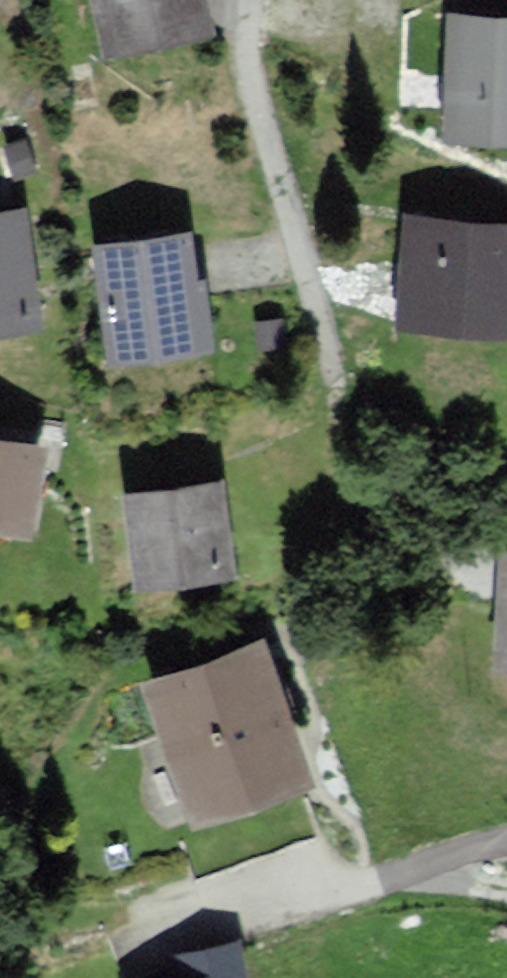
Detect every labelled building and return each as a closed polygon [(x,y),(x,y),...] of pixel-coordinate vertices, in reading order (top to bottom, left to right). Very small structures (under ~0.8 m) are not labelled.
[(98,61),(211,42),(204,0),(88,0),(98,61)] [(440,145),(506,146),(506,18),(442,16),(440,145)] [(399,216),(390,331),(506,340),(506,224),(399,216)] [(0,224),(0,341),(39,337),(28,221),(0,224)] [(198,244),(93,255),(106,374),(211,363),(198,244)] [(0,447),(0,542),(23,547),(45,458),(0,447)] [(222,491),(118,501),(127,601),(232,591),(222,491)] [(498,553),(493,678),(506,679),(506,554),(498,553)] [(261,656),(136,696),(181,837),(306,797),(261,656)] [(241,953),(168,970),(170,977),(246,977),(241,953)]
